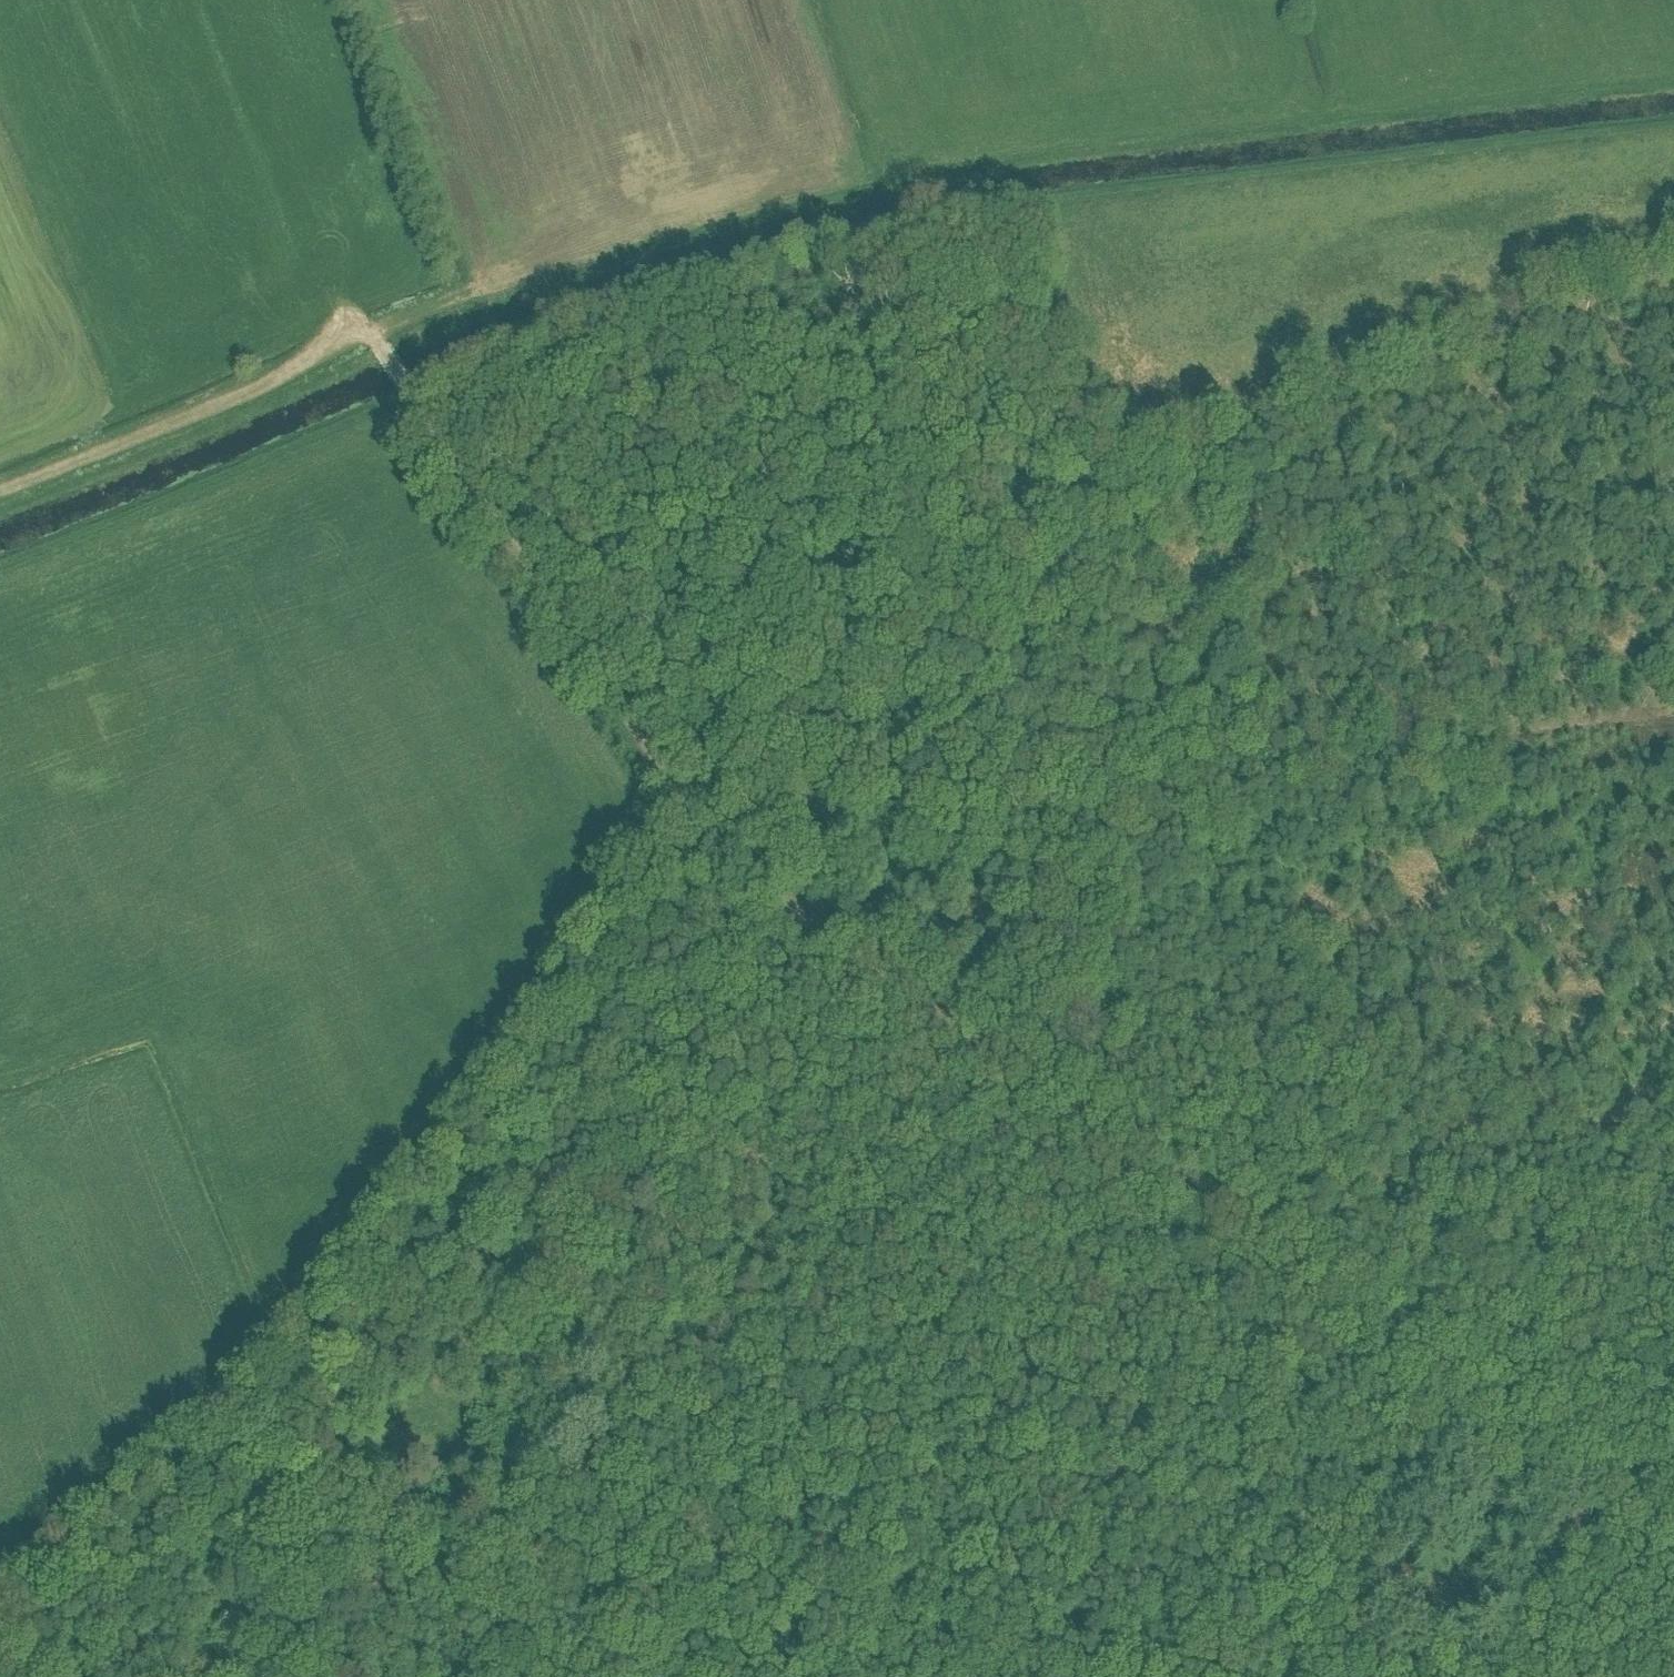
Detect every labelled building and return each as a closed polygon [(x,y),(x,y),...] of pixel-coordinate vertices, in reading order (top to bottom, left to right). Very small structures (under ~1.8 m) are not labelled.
[(454,1511),(471,1514),(472,1503),(456,1500),(454,1511)]
